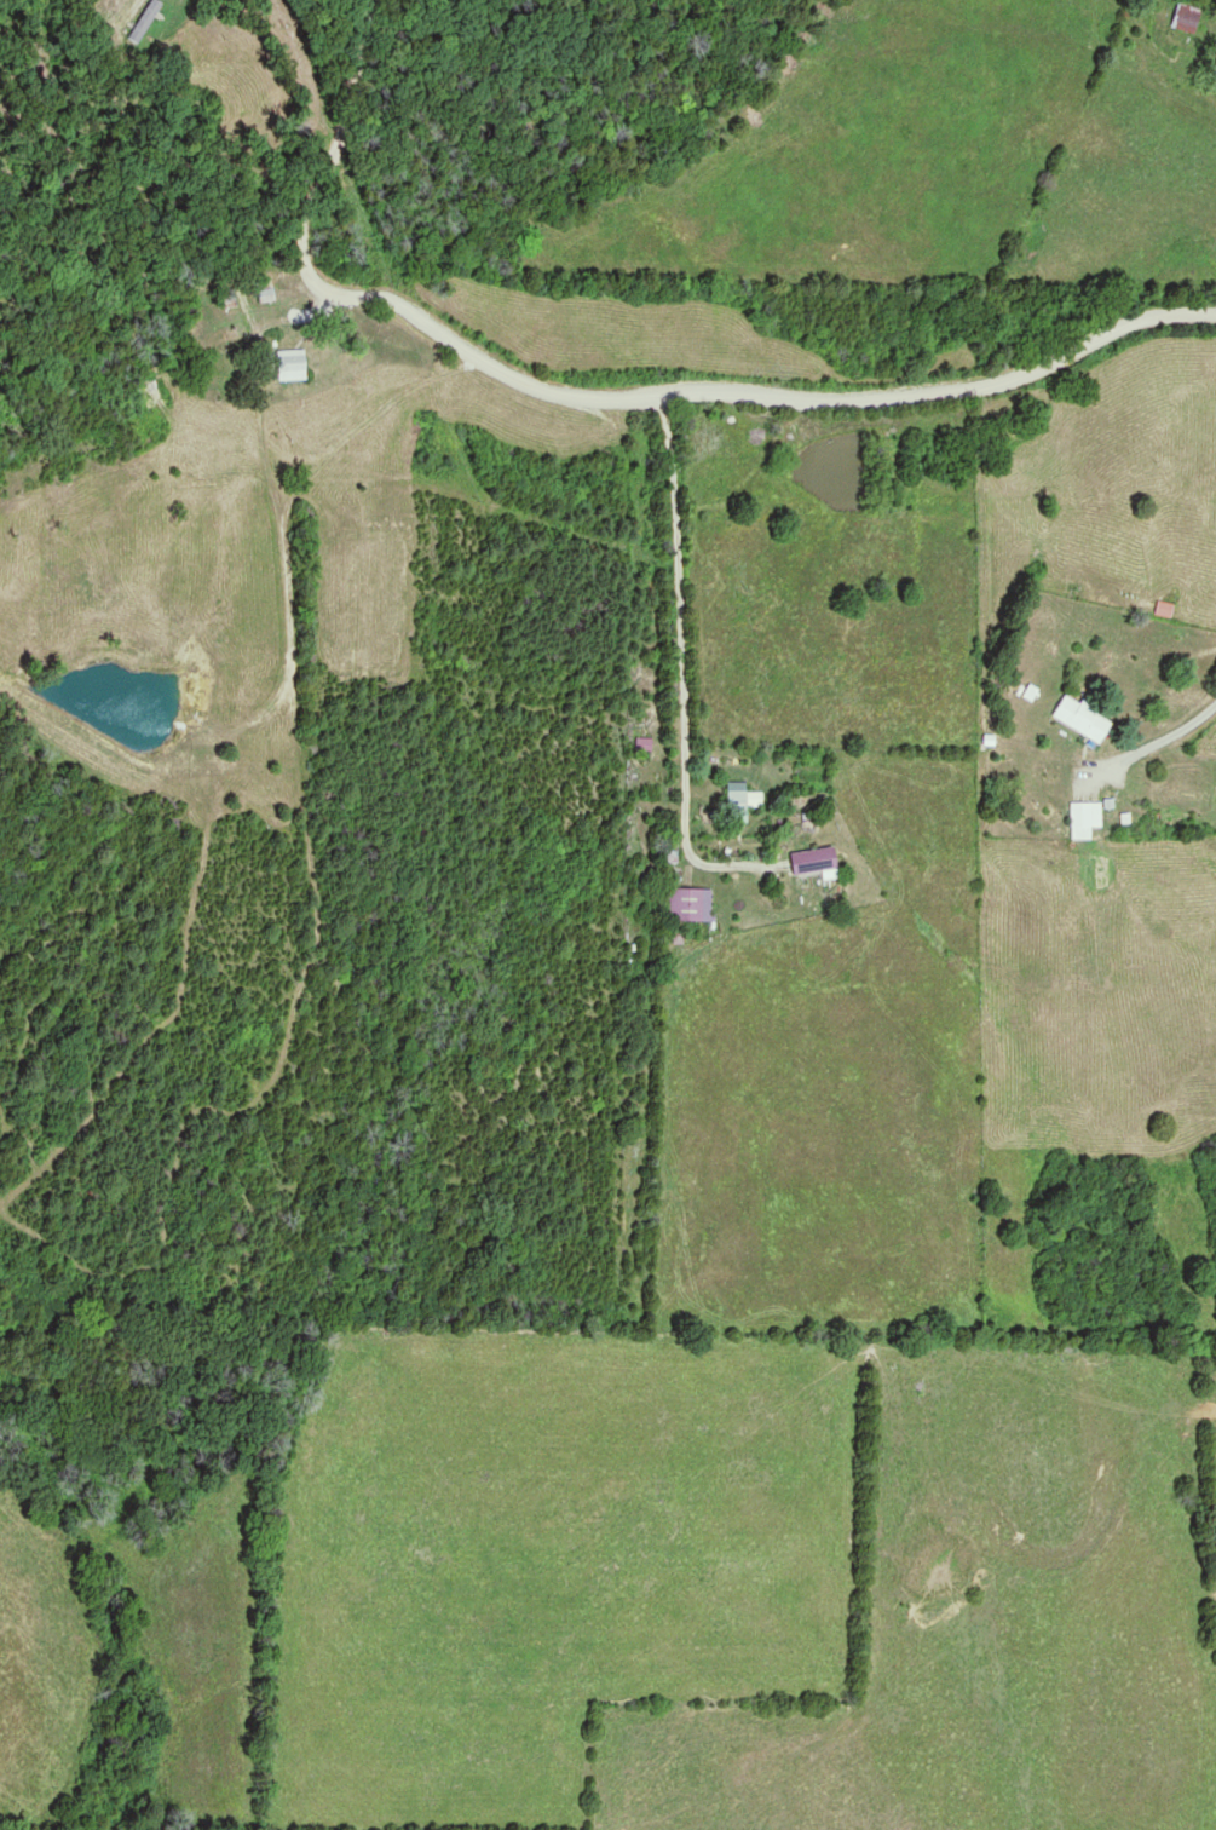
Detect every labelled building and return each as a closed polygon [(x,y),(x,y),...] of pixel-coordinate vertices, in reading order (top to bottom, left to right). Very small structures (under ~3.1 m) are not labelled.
[(1169,27),(1192,35),(1201,10),(1177,2),(1169,27)] [(305,381),(304,350),(277,351),(277,381),(305,381)] [(1168,619),(1170,606),(1155,603),(1153,616),(1168,619)] [(1051,717),(1097,745),(1111,723),(1065,695),(1051,717)] [(747,782),(726,783),(727,823),(747,822),(747,807),(763,807),(763,793),(747,793),(747,782)] [(1101,827),(1101,803),(1070,803),(1070,840),(1091,840),(1091,827),(1101,827)] [(822,873),(823,882),(839,879),(833,846),(790,854),(794,877),(822,873)] [(668,922),(716,922),(716,890),(668,890),(668,922)]
